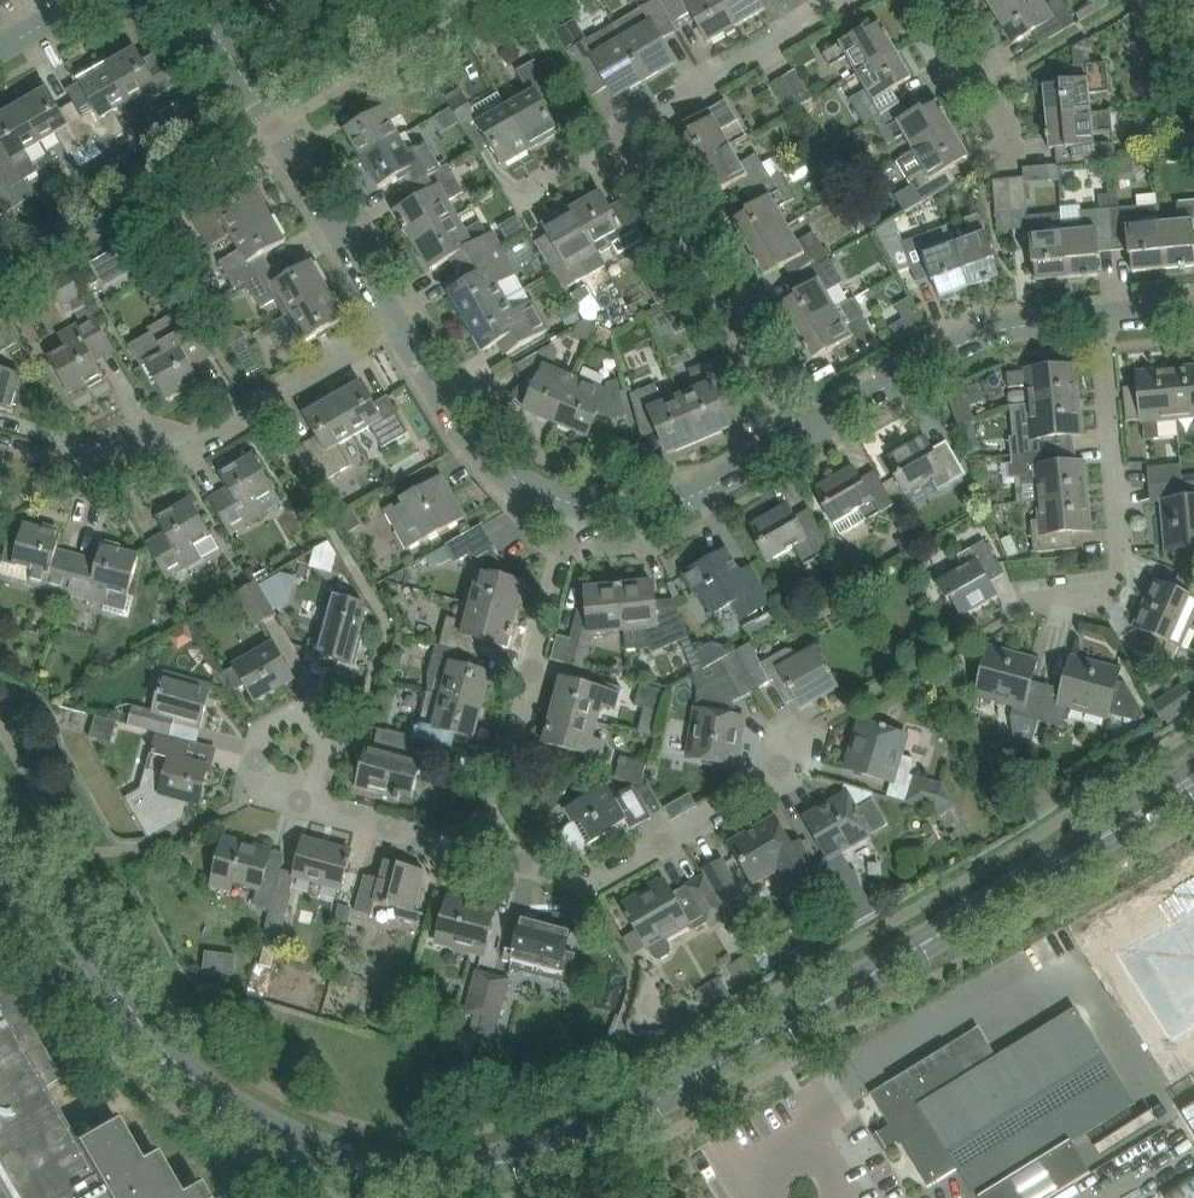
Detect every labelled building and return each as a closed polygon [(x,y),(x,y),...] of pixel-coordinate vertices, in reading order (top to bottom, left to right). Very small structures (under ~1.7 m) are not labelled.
[(547,16),(565,7),(562,0),(542,0),(540,1),(547,16)] [(640,10),(630,16),(639,31),(623,41),(645,79),(645,80),(674,63),(661,41),(677,32),(678,31),(676,27),(674,25),(674,24),(660,0),(634,0),(640,10)] [(674,24),(690,15),(695,21),(708,43),(726,33),(728,36),(738,31),(736,27),(737,26),(721,0),(660,0),(674,24)] [(766,9),(761,0),(721,0),(737,26),(766,9)] [(998,13),(1021,0),(990,0),(998,13)] [(1050,39),(1077,24),(1064,3),(1063,0),(1056,0),(1044,7),(1040,0),(1021,0),(998,13),(1015,43),(1042,27),(1050,39)] [(510,20),(487,34),(496,49),(519,36),(519,35),(510,20)] [(583,78),(592,94),(593,96),(610,87),(616,97),(645,80),(623,41),(606,51),(597,35),(588,40),(576,20),(556,32),(583,78)] [(857,73),(896,50),(888,37),(890,36),(887,31),(886,32),(881,24),(867,32),(865,30),(823,54),(831,66),(847,56),(857,73)] [(1044,87),(1047,117),(1092,113),(1090,94),(1110,93),(1107,64),(1091,65),(1088,40),(1073,48),(1075,67),(1076,81),(1061,83),(1061,85),(1044,87)] [(157,115),(184,99),(163,63),(161,64),(164,68),(151,75),(137,49),(108,66),(130,103),(145,94),(157,115)] [(850,100),(865,125),(901,104),(901,103),(893,108),(886,96),(899,88),(898,86),(912,78),(896,50),(857,73),(867,90),(850,100)] [(507,107),(531,149),(561,132),(550,113),(547,108),(559,102),(562,107),(563,106),(552,87),(551,88),(536,61),(535,62),(518,71),(526,86),(530,83),(534,91),(530,94),(507,107)] [(130,103),(108,66),(79,82),(95,108),(82,115),(75,103),(74,103),(76,108),(95,140),(109,165),(125,156),(115,140),(127,133),(114,112),(130,103)] [(797,70),(783,78),(801,106),(814,99),(797,70)] [(787,114),(801,106),(783,78),(770,86),(787,114)] [(49,89),(19,106),(41,143),(57,134),(69,155),(95,140),(76,108),(64,115),(49,89)] [(403,115),(400,110),(388,89),(363,104),(370,116),(346,130),(363,159),(400,137),(392,122),(403,115)] [(462,126),(478,117),(464,92),(448,101),(453,109),(461,123),(462,126)] [(727,100),(727,101),(685,125),(689,132),(691,135),(676,143),(692,170),(731,147),(722,130),(738,121),(727,100)] [(905,135),(914,152),(953,129),(946,115),(947,114),(944,109),(943,110),(938,102),(924,111),(922,108),(908,116),(901,104),(865,125),(874,120),(888,145),(905,135)] [(19,106),(0,117),(0,137),(6,148),(0,152),(0,169),(2,173),(12,188),(38,173),(26,151),(41,143),(19,106)] [(478,124),(493,149),(502,165),(531,149),(507,107),(478,124)] [(453,109),(437,118),(445,132),(461,123),(453,109)] [(1092,113),(1047,117),(1049,133),(1047,134),(1047,139),(1049,139),(1050,149),(1066,147),(1067,150),(1083,148),(1084,163),(1116,159),(1111,112),(1092,113)] [(912,187),(895,196),(905,213),(922,203),(929,199),(950,187),(943,174),(952,169),(957,167),(955,164),(969,156),(953,129),(914,152),(898,162),(907,178),(912,187)] [(405,190),(414,185),(441,169),(426,143),(409,153),(400,137),(363,159),(380,189),(398,178),(405,190)] [(731,147),(692,170),(700,184),(699,185),(702,190),(703,189),(708,197),(722,189),(723,191),(737,183),(744,195),(772,179),(758,154),(741,164),(731,147)] [(414,241),(456,217),(448,202),(465,193),(449,165),(441,169),(414,185),(422,198),(398,212),(404,223),(402,224),(405,230),(408,229),(414,241)] [(1048,166),(1050,180),(1059,179),(1058,165),(1048,166)] [(22,205),(12,188),(2,173),(0,174),(0,217),(22,205)] [(744,195),(745,196),(753,191),(760,203),(746,211),(748,213),(733,221),(749,248),(788,225),(778,209),(795,199),(781,174),(772,179),(744,195)] [(1025,178),(1009,179),(1012,212),(1028,211),(1027,202),(1025,178)] [(1012,212),(1009,179),(993,180),(996,205),(996,214),(1012,212)] [(223,184),(187,205),(202,232),(211,247),(232,235),(269,213),(253,185),(227,200),(220,187),(224,185),(223,184)] [(941,193),(939,201),(944,205),(951,202),(953,194),(948,189),(941,193)] [(1118,191),(1109,192),(1109,194),(1110,209),(1120,208),(1118,191)] [(1160,224),(1157,193),(1137,195),(1138,207),(1120,208),(1110,209),(1113,242),(1128,240),(1129,248),(1129,256),(1132,256),(1133,272),(1164,269),(1160,224)] [(1192,202),(1178,203),(1179,222),(1161,224),(1159,204),(1158,193),(1157,193),(1160,224),(1164,269),(1180,268),(1181,270),(1186,269),(1186,267),(1193,266),(1193,201),(1192,202)] [(648,246),(629,213),(617,220),(602,194),(573,211),(598,253),(613,245),(622,262),(648,246)] [(1109,194),(1099,195),(1100,210),(1110,209),(1109,194)] [(1083,231),(1064,233),(1068,278),(1084,277),(1084,278),(1090,278),(1090,276),(1099,275),(1098,259),(1100,259),(1100,251),(1099,243),(1113,242),(1110,209),(1100,210),(1081,212),(1082,215),(1083,231)] [(598,253),(573,211),(545,227),(555,244),(543,250),(539,242),(536,243),(548,264),(565,290),(585,279),(577,264),(598,253)] [(876,211),(867,216),(875,231),(884,225),(876,211)] [(235,289),(283,261),(267,270),(260,257),(286,242),(269,213),(232,235),(241,250),(220,263),(235,289)] [(1037,281),(1068,278),(1064,233),(1062,213),(1028,216),(1031,241),(1033,265),(1036,265),(1037,281)] [(955,244),(970,287),(985,282),(986,283),(991,281),(990,279),(999,276),(994,261),(996,260),(988,237),(979,215),(966,219),(972,238),(955,244)] [(459,270),(470,264),(500,247),(492,233),(489,235),(481,221),(465,231),(456,217),(414,241),(431,270),(456,256),(463,268),(459,270)] [(788,225),(749,248),(757,262),(756,263),(759,268),(760,267),(765,275),(779,267),(780,269),(794,261),(801,274),(829,257),(815,232),(798,242),(788,225)] [(901,235),(882,242),(899,272),(911,267),(914,273),(928,268),(931,278),(933,283),(935,282),(941,298),(945,301),(954,298),(955,292),(970,287),(955,244),(948,226),(929,233),(903,242),(901,235)] [(470,264),(459,270),(460,271),(471,265),(478,277),(451,292),(468,321),(524,289),(515,274),(500,247),(470,264)] [(794,325),(798,331),(837,309),(827,292),(844,282),(829,257),(801,274),(809,286),(795,294),(796,297),(792,299),(791,297),(776,305),(789,328),(794,325)] [(284,262),(283,261),(235,289),(235,290),(247,283),(262,309),(276,301),(285,316),(292,312),(329,291),(312,262),(287,277),(279,264),(284,262)] [(61,307),(83,295),(70,272),(48,285),(61,307)] [(655,308),(678,295),(667,276),(644,289),(655,308)] [(524,289),(468,321),(485,351),(500,342),(507,355),(528,343),(548,331),(524,289)] [(329,291),(292,312),(301,327),(283,338),(291,352),(326,332),(325,331),(346,320),(329,291)] [(837,309),(798,331),(805,345),(804,346),(807,351),(809,350),(814,359),(828,350),(829,353),(834,350),(842,362),(850,357),(878,341),(866,320),(863,316),(854,299),(837,309)] [(571,308),(558,316),(566,331),(580,323),(571,308)] [(49,358),(71,395),(104,375),(94,358),(112,348),(114,351),(115,351),(94,316),(59,336),(66,349),(49,358)] [(131,345),(130,346),(152,385),(157,382),(167,400),(201,381),(191,364),(209,353),(211,357),(212,356),(192,321),(156,341),(153,336),(133,348),(131,345)] [(247,338),(232,347),(249,376),(263,368),(247,338)] [(526,410),(557,423),(576,379),(552,368),(558,353),(554,344),(539,353),(518,365),(527,380),(525,385),(523,384),(512,396),(527,409),(526,410)] [(698,390),(681,397),(699,440),(730,427),(718,398),(732,392),(717,359),(695,368),(690,370),(698,390)] [(1074,389),(1077,389),(1075,367),(1008,373),(1009,388),(1029,386),(1030,405),(1078,401),(1078,400),(1075,400),(1074,389)] [(1173,370),(1177,417),(1193,416),(1193,368),(1184,369),(1185,373),(1174,374),(1173,370)] [(12,412),(23,375),(0,369),(0,409),(12,412)] [(1161,375),(1161,371),(1139,373),(1140,387),(1124,388),(1127,422),(1143,420),(1145,441),(1160,439),(1158,419),(1177,417),(1173,370),(1172,370),(1172,374),(1161,375)] [(604,391),(576,379),(557,423),(589,437),(600,408),(610,412),(610,418),(612,420),(627,416),(622,392),(619,380),(607,383),(604,391)] [(362,382),(334,399),(355,436),(370,427),(383,449),(410,433),(389,396),(387,397),(390,401),(377,409),(362,382)] [(656,425),(668,453),(699,440),(681,397),(665,404),(656,384),(631,395),(636,415),(641,431),(656,425)] [(977,386),(966,390),(971,406),(985,402),(980,389),(979,385),(977,386)] [(976,422),(965,390),(948,396),(959,428),(960,427),(971,423),(976,422)] [(334,399),(305,415),(320,442),(307,448),(305,444),(304,445),(325,482),(352,467),(339,445),(355,436),(334,399)] [(1014,438),(1009,438),(1011,455),(1054,451),(1053,451),(1070,449),(1073,449),(1072,435),(1082,434),(1080,412),(1076,413),(1075,402),(1075,401),(1030,405),(1012,406),(1014,438)] [(971,423),(960,427),(964,440),(971,437),(974,431),(971,423)] [(935,455),(925,437),(890,457),(900,475),(896,478),(906,495),(932,479),(939,491),(967,474),(962,467),(950,446),(935,455)] [(1028,477),(1028,483),(1038,482),(1040,501),(1084,497),(1088,497),(1088,496),(1084,496),(1083,485),(1087,485),(1084,463),(1071,464),(1070,449),(1053,451),(1054,451),(1011,455),(1012,463),(1007,464),(1008,479),(1028,477)] [(210,499),(223,520),(231,534),(266,513),(259,501),(276,491),(255,455),(221,475),(229,488),(231,492),(214,502),(212,499),(210,499)] [(988,460),(976,462),(977,473),(989,472),(988,460)] [(1182,465),(1172,466),(1148,468),(1150,486),(1183,483),(1182,465)] [(854,467),(818,488),(828,505),(824,508),(834,525),(840,536),(867,521),(895,504),(891,497),(879,477),(864,485),(854,467)] [(424,541),(445,530),(466,518),(465,516),(462,517),(451,498),(455,497),(442,475),(401,499),(401,501),(385,510),(407,550),(423,540),(424,541)] [(1183,483),(1185,500),(1163,502),(1163,504),(1167,503),(1168,515),(1165,516),(1168,549),(1163,550),(1163,551),(1192,548),(1193,564),(1193,482),(1183,483)] [(1084,497),(1040,501),(1041,520),(1032,521),(1033,529),(1030,529),(1032,553),(1076,549),(1076,548),(1074,548),(1073,532),(1091,530),(1089,509),(1085,509),(1084,498),(1088,498),(1088,497),(1084,497)] [(150,547),(148,543),(147,544),(159,565),(167,579),(203,558),(196,546),(212,536),(203,521),(191,500),(158,520),(168,537),(150,547)] [(833,549),(825,535),(813,514),(798,523),(788,505),(753,525),(763,543),(759,546),(768,562),(794,547),(805,565),(833,549)] [(32,570),(29,584),(68,595),(78,556),(77,556),(76,560),(57,554),(62,535),(25,525),(22,534),(11,531),(3,562),(32,570)] [(483,565),(473,604),(517,616),(526,584),(501,577),(504,567),(480,526),(447,545),(458,563),(476,553),(483,565)] [(964,569),(938,584),(948,601),(952,598),(962,616),(998,596),(987,578),(1002,570),(986,541),(957,557),(964,569)] [(129,596),(134,579),(140,556),(103,546),(98,565),(78,560),(79,556),(78,556),(68,595),(103,604),(102,610),(129,618),(135,598),(129,596)] [(745,581),(728,551),(686,575),(697,595),(702,592),(714,613),(732,603),(742,619),(773,601),(770,595),(758,574),(745,581)] [(272,573),(258,581),(277,615),(291,606),(280,585),(272,573)] [(1132,625),(1152,634),(1145,652),(1173,664),(1181,646),(1189,649),(1193,638),(1193,630),(1188,628),(1193,615),(1193,580),(1180,574),(1179,575),(1182,576),(1175,591),(1156,583),(1155,584),(1159,585),(1154,596),(1150,595),(1137,625),(1132,624),(1132,625)] [(277,615),(258,581),(237,593),(256,627),(277,615)] [(625,586),(620,586),(625,630),(643,628),(651,647),(652,647),(654,653),(666,648),(690,637),(684,624),(679,612),(658,621),(654,584),(625,587),(625,586)] [(580,616),(575,635),(593,633),(625,630),(620,586),(616,587),(616,588),(587,590),(588,606),(589,615),(580,616)] [(356,667),(369,621),(365,620),(368,611),(362,609),(364,602),(335,594),(334,596),(331,595),(315,656),(356,667)] [(440,645),(467,653),(471,654),(472,655),(472,654),(474,654),(478,639),(509,648),(512,637),(513,637),(515,630),(514,629),(517,616),(473,604),(468,622),(448,617),(440,645)] [(774,611),(756,621),(764,635),(782,624),(774,611)] [(558,635),(551,660),(564,664),(567,665),(573,639),(558,635)] [(762,663),(751,644),(736,652),(758,690),(775,680),(785,698),(793,693),(802,708),(838,688),(831,674),(832,673),(829,668),(828,669),(816,648),(814,649),(817,653),(801,662),(795,652),(787,650),(764,663),(762,663)] [(992,644),(978,695),(979,695),(1015,705),(1013,714),(1012,719),(1013,719),(1012,723),(1014,737),(1012,743),(1031,748),(1038,721),(1048,686),(1049,683),(1048,683),(1047,686),(1032,682),(1037,661),(1036,661),(1035,664),(1023,661),(1024,658),(992,649),(993,644),(992,644)] [(256,700),(293,678),(274,645),(226,672),(236,691),(247,685),(256,700)] [(429,674),(448,679),(443,696),(483,707),(492,674),(463,666),(467,653),(440,645),(437,645),(429,674)] [(758,690),(736,652),(720,661),(727,673),(698,690),(703,699),(701,711),(697,710),(695,722),(697,723),(691,757),(689,756),(689,758),(736,766),(737,765),(735,764),(740,735),(742,735),(745,718),(724,715),(726,707),(741,698),(742,699),(758,690)] [(1048,686),(1038,721),(1039,721),(1050,724),(1059,726),(1064,728),(1064,726),(1057,724),(1059,718),(1065,720),(1070,717),(1073,707),(1088,711),(1089,707),(1107,712),(1106,716),(1107,717),(1108,714),(1137,722),(1146,717),(1127,684),(1117,681),(1121,666),(1120,666),(1118,670),(1086,662),(1085,665),(1073,662),(1074,658),(1073,658),(1064,691),(1049,686),(1049,684),(1049,683),(1048,686)] [(130,725),(147,730),(171,736),(174,723),(200,730),(206,706),(201,705),(206,685),(183,678),(165,673),(160,695),(163,695),(158,713),(135,706),(130,725)] [(563,679),(554,711),(598,722),(602,707),(607,709),(607,707),(615,709),(620,689),(623,689),(623,688),(599,681),(597,688),(586,685),(563,679)] [(661,713),(667,691),(641,684),(635,706),(661,713)] [(1154,703),(1169,724),(1193,706),(1193,696),(1188,687),(1172,698),(1168,693),(1154,703)] [(419,708),(412,738),(429,742),(429,744),(448,748),(455,750),(458,736),(474,740),(483,707),(443,696),(430,693),(425,710),(419,708)] [(598,722),(554,711),(545,744),(601,759),(606,743),(593,740),(598,722)] [(96,716),(90,738),(113,744),(119,722),(96,716)] [(907,787),(910,775),(915,760),(893,753),(898,734),(888,731),(888,728),(883,727),(882,729),(861,723),(847,769),(907,787)] [(382,748),(375,746),(368,744),(356,788),(396,799),(396,801),(400,802),(402,795),(414,798),(429,744),(429,742),(412,738),(387,731),(382,748)] [(157,738),(144,790),(155,793),(152,806),(135,816),(149,841),(185,820),(190,802),(200,805),(209,768),(185,761),(189,746),(157,738)] [(641,785),(647,764),(622,757),(616,778),(641,785)] [(941,785),(915,776),(907,802),(935,810),(950,801),(941,785)] [(585,854),(587,846),(606,834),(609,839),(635,824),(637,827),(652,819),(633,787),(620,795),(612,782),(570,806),(578,820),(568,826),(564,828),(561,832),(559,835),(557,839),(555,846),(585,854)] [(1042,784),(1033,790),(1032,798),(1042,812),(1055,803),(1042,784)] [(856,809),(847,794),(846,794),(847,796),(821,811),(820,809),(806,818),(829,858),(837,853),(838,855),(854,845),(853,843),(869,834),(870,836),(872,836),(870,833),(882,826),(883,822),(872,802),(873,801),(872,800),(856,809)] [(675,801),(664,808),(672,822),(683,815),(675,801)] [(772,820),(732,844),(744,865),(754,883),(773,872),(785,865),(794,881),(812,871),(818,868),(816,865),(815,863),(803,842),(789,850),(772,820)] [(225,838),(215,877),(235,883),(258,889),(254,905),(271,910),(276,891),(277,888),(282,870),(283,865),(282,865),(279,873),(267,869),(272,851),(270,850),(269,852),(246,846),(247,844),(225,838)] [(299,863),(296,873),(295,876),(341,889),(348,865),(351,865),(352,862),(349,861),(352,852),(305,839),(299,863)] [(702,870),(705,876),(717,897),(724,908),(726,912),(727,914),(749,902),(723,857),(702,870)] [(399,918),(419,923),(421,913),(416,912),(426,872),(386,861),(381,880),(365,876),(359,899),(355,911),(372,915),(376,902),(401,909),(399,918)] [(833,866),(821,873),(824,879),(832,892),(837,900),(851,926),(876,911),(861,886),(856,871),(851,873),(851,872),(840,878),(833,866)] [(705,876),(686,887),(673,894),(665,882),(624,906),(629,915),(627,916),(629,921),(632,920),(637,929),(624,936),(634,954),(647,946),(648,948),(669,936),(686,925),(696,929),(707,922),(707,923),(726,912),(724,908),(717,897),(705,876)] [(276,891),(271,910),(266,926),(283,931),(292,896),(276,891)] [(438,942),(439,942),(440,939),(473,948),(472,951),(484,954),(496,911),(449,898),(438,942)] [(1118,953),(1172,1041),(1193,1027),(1193,909),(1118,953)] [(524,918),(513,960),(511,970),(539,977),(539,975),(567,983),(574,958),(575,958),(575,956),(565,953),(571,930),(569,930),(569,932),(540,924),(541,922),(524,918)] [(277,944),(267,941),(260,965),(271,968),(277,944)] [(744,957),(728,967),(742,991),(759,981),(744,957)] [(466,1012),(483,1017),(494,975),(477,970),(466,1012)] [(511,979),(494,975),(483,1017),(499,1021),(511,979)] [(74,1140),(44,1089),(59,1080),(0,977),(0,1197),(136,1197),(96,1128),(74,1140)] [(929,1187),(959,1169),(976,1197),(1052,1197),(1092,1174),(1073,1143),(1135,1104),(1077,1009),(997,1058),(979,1028),(871,1094),(929,1187)] [(1181,1112),(1193,1133),(1193,1104),(1181,1112)] [(136,1197),(208,1197),(198,1181),(179,1192),(154,1150),(139,1159),(115,1117),(96,1128),(136,1197)] [(1151,1197),(1193,1197),(1193,1172),(1151,1197)]
